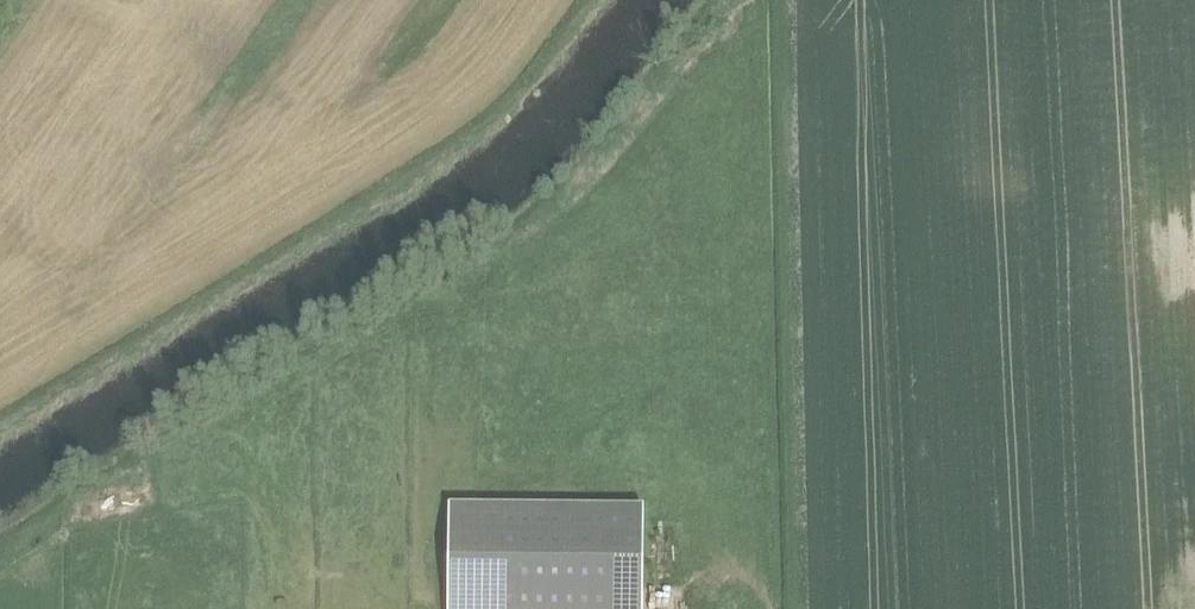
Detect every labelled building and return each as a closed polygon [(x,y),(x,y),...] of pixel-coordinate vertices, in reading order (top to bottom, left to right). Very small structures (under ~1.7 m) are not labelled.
[(449,508),(448,608),(642,608),(643,511),(449,508)]
